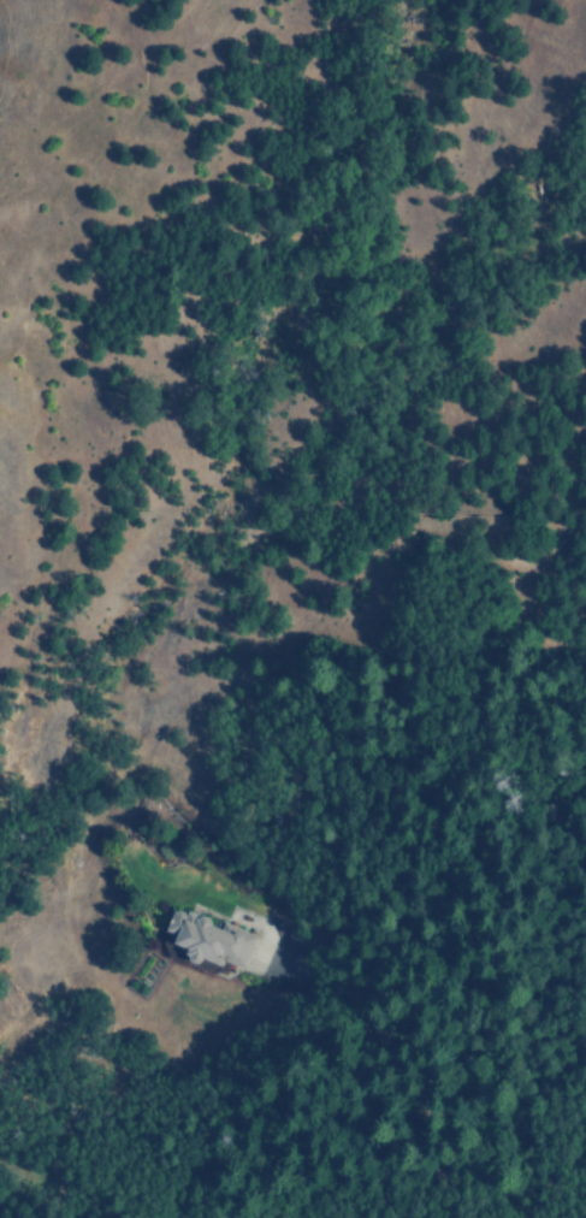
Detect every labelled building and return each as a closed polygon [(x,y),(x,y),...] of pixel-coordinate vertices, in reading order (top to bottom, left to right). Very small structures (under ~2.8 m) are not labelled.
[(257,937),(184,908),(176,928),(182,930),(178,941),(208,953),(207,954),(244,969),(257,937)]
